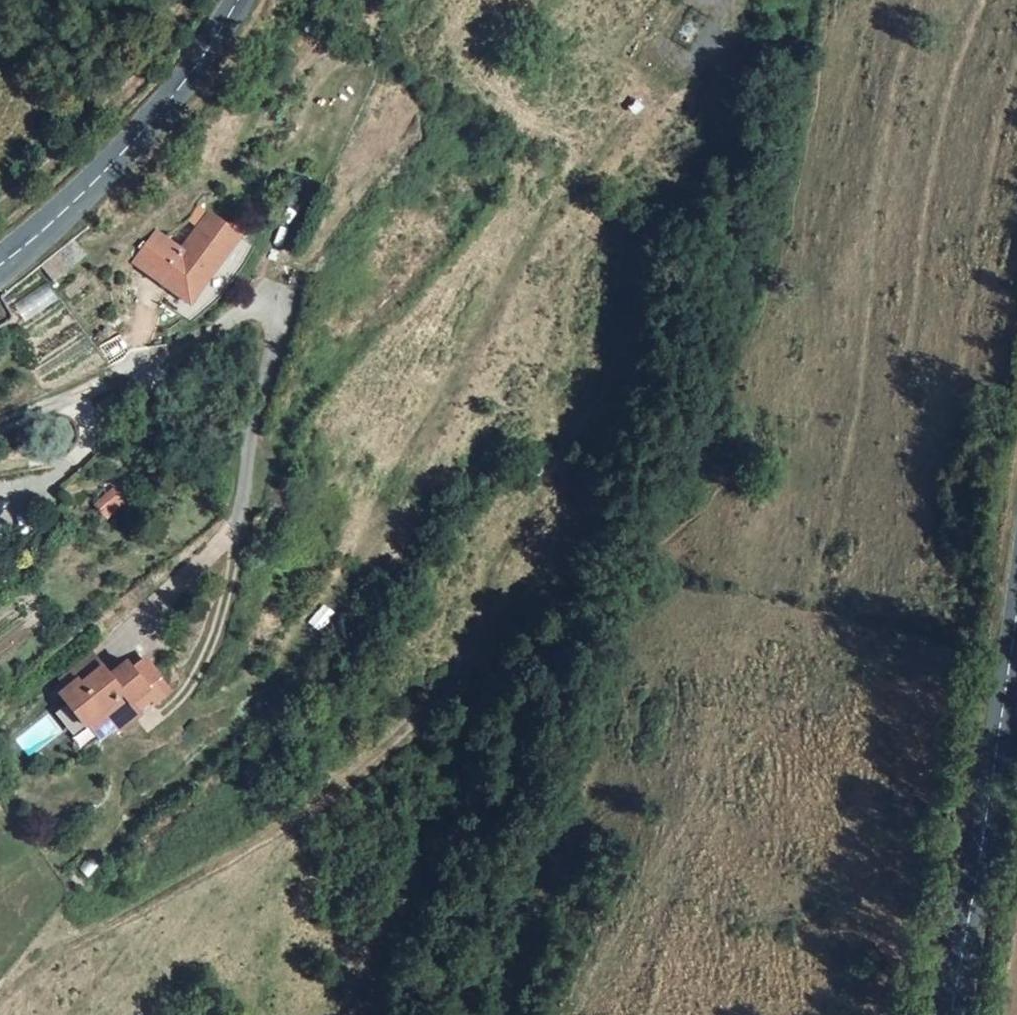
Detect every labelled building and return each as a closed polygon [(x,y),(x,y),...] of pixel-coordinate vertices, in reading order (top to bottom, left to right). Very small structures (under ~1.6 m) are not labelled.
[(156,237),(134,265),(188,307),(240,242),(199,211),(185,228),(196,236),(180,256),(156,237)] [(102,518),(129,501),(118,484),(91,501),(102,518)] [(86,658),(53,684),(60,693),(70,685),(74,689),(87,679),(103,680),(86,658)] [(60,693),(53,698),(79,731),(96,718),(108,735),(115,730),(119,735),(130,726),(134,716),(126,706),(142,694),(128,675),(121,666),(103,680),(87,679),(74,689),(70,685),(60,693)] [(140,666),(128,675),(142,694),(155,684),(140,666)] [(96,718),(79,731),(91,748),(108,735),(96,718)]
